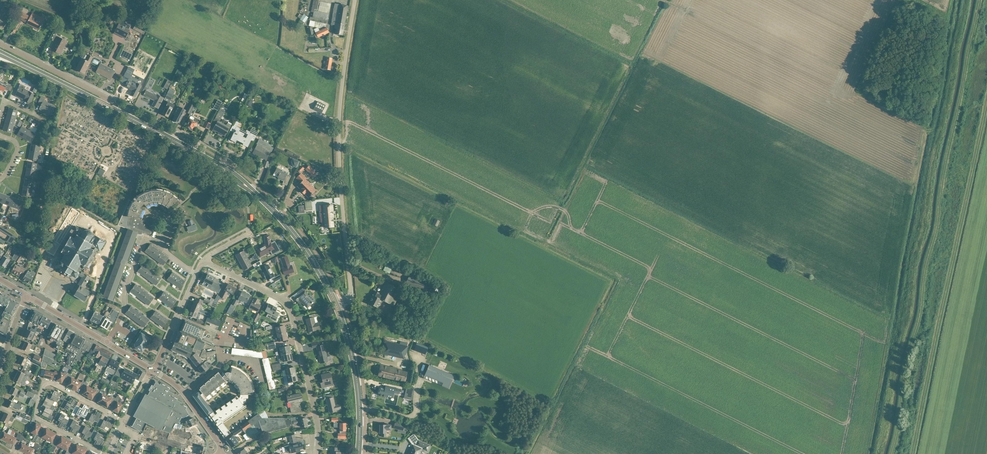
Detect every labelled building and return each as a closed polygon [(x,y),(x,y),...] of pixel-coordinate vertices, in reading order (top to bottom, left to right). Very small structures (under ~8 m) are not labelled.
[(311,14),(311,16),(313,16),(313,17),(311,16),(310,16),(309,20),(310,20),(309,26),(317,28),(318,22),(327,24),(328,19),(327,19),(328,13),(321,12),(323,2),(314,0),(312,6),(311,6),(310,8),(312,8),(311,12),(314,13),(313,15),(313,14),(311,14)] [(348,6),(343,5),(335,4),(331,25),(335,25),(335,28),(336,29),(335,34),(343,35),(348,6)] [(39,27),(38,29),(39,30),(44,19),(32,13),(30,17),(21,12),(18,18),(25,22),(26,21),(28,22),(27,24),(34,27),(35,25),(39,27)] [(300,19),(301,20),(299,23),(302,25),(304,22),(305,23),(308,17),(304,14),(300,19)] [(118,24),(115,31),(127,37),(130,30),(128,29),(119,25),(118,24)] [(327,28),(319,31),(318,28),(314,29),(316,34),(314,34),(316,38),(329,33),(327,28)] [(56,32),(54,36),(52,40),(55,42),(51,49),(61,54),(67,42),(60,38),(61,35),(56,32)] [(100,64),(101,64),(102,62),(100,61),(100,60),(95,57),(94,58),(89,55),(86,61),(82,58),(76,70),(84,74),(90,62),(99,67),(100,64)] [(115,71),(101,64),(100,64),(99,67),(96,72),(101,74),(103,75),(111,79),(115,71)] [(128,67),(126,72),(123,78),(127,80),(130,74),(132,69),(128,67)] [(131,95),(136,97),(142,85),(137,83),(139,79),(131,75),(125,87),(131,90),(133,91),(131,95)] [(152,85),(153,85),(154,81),(150,78),(145,87),(148,89),(150,84),(152,85)] [(0,89),(1,88),(4,90),(5,89),(8,90),(11,85),(7,83),(7,85),(0,81),(0,89)] [(20,84),(19,87),(17,90),(18,90),(15,95),(22,98),(21,99),(31,104),(35,95),(25,89),(26,86),(20,84)] [(146,90),(144,93),(144,94),(144,95),(152,99),(152,98),(155,100),(152,105),(158,108),(163,98),(157,95),(157,96),(146,90)] [(168,102),(164,109),(162,114),(168,117),(174,105),(169,103),(173,96),(167,93),(164,100),(168,102)] [(45,111),(45,112),(51,115),(55,107),(44,101),(45,99),(41,97),(38,103),(41,105),(41,106),(40,107),(39,109),(43,111),(44,110),(45,111)] [(218,100),(214,108),(218,111),(222,102),(218,100)] [(324,108),(316,104),(314,109),(321,113),(324,108)] [(177,106),(173,114),(175,115),(173,120),(179,123),(181,118),(185,111),(185,110),(177,106)] [(17,111),(18,111),(9,109),(10,109),(9,112),(8,112),(7,116),(8,116),(16,118),(17,113),(17,111)] [(219,122),(220,119),(222,116),(218,114),(214,121),(217,123),(213,129),(216,131),(225,136),(226,133),(227,134),(228,132),(227,132),(230,128),(219,122)] [(14,125),(16,118),(8,116),(7,119),(6,119),(5,123),(6,123),(14,125)] [(194,117),(194,118),(191,116),(188,122),(189,122),(186,127),(192,130),(194,126),(195,127),(196,123),(197,124),(199,120),(194,117)] [(212,127),(215,122),(209,119),(206,124),(212,127)] [(233,136),(231,139),(235,142),(236,139),(244,143),(243,144),(247,146),(251,139),(254,141),(258,132),(252,128),(249,134),(245,133),(246,131),(237,127),(240,122),(236,120),(233,126),(233,125),(230,130),(234,132),(232,135),(233,136)] [(12,133),(14,125),(6,123),(5,126),(4,126),(3,130),(12,133)] [(25,138),(28,131),(22,127),(20,130),(18,135),(18,134),(21,136),(24,138),(25,138)] [(28,131),(25,138),(27,139),(27,140),(31,142),(33,137),(35,134),(28,131)] [(252,147),(250,150),(253,152),(253,153),(254,152),(261,156),(260,157),(261,157),(262,155),(264,156),(263,158),(266,160),(268,155),(270,152),(270,151),(272,151),(274,147),(269,145),(270,144),(259,138),(257,144),(258,144),(257,145),(255,148),(255,149),(252,147)] [(31,152),(39,154),(40,146),(31,144),(31,145),(32,145),(31,148),(30,152),(31,152)] [(38,161),(39,154),(31,152),(30,155),(29,155),(29,159),(38,161)] [(293,158),(292,161),(291,162),(293,166),(297,168),(300,162),(293,158)] [(27,170),(36,172),(37,164),(28,162),(28,163),(29,163),(28,166),(27,166),(27,170)] [(316,173),(309,166),(306,169),(313,176),(316,173)] [(277,168),(276,169),(274,174),(278,176),(278,177),(284,180),(282,183),(286,185),(291,176),(287,174),(288,173),(277,168)] [(34,179),(36,172),(27,170),(27,173),(26,173),(25,177),(34,179)] [(314,192),(316,190),(305,179),(306,178),(301,173),(296,178),(301,183),(298,186),(302,190),(301,191),(304,194),(304,193),(308,197),(311,195),(312,195),(314,194),(314,192)] [(24,188),(32,189),(34,182),(25,180),(25,181),(25,184),(24,184),(23,188),(24,188)] [(31,197),(32,189),(24,188),(23,191),(22,195),(31,197)] [(168,210),(180,200),(175,194),(167,190),(159,188),(151,189),(143,191),(136,195),(131,201),(129,200),(118,225),(127,229),(128,229),(117,260),(125,262),(126,260),(127,261),(127,260),(126,260),(127,257),(128,257),(130,253),(129,253),(130,250),(131,250),(132,246),(131,246),(132,243),(133,244),(135,240),(134,239),(135,236),(136,237),(137,233),(141,234),(142,232),(150,235),(154,225),(153,224),(155,219),(147,216),(145,221),(142,220),(145,211),(143,209),(146,206),(146,207),(147,207),(146,207),(150,205),(154,204),(154,203),(158,204),(158,203),(162,205),(162,204),(165,207),(166,206),(168,209),(168,210)] [(11,207),(14,198),(6,195),(3,204),(11,207)] [(14,198),(11,207),(18,209),(21,201),(17,199),(14,198)] [(323,222),(323,227),(333,227),(332,217),(333,217),(332,205),(320,206),(321,218),(324,218),(324,222),(323,222)] [(187,227),(189,233),(197,230),(195,225),(187,227)] [(81,229),(75,226),(73,230),(72,230),(68,235),(68,236),(67,235),(65,239),(66,240),(62,246),(60,246),(58,249),(59,250),(58,250),(59,251),(58,253),(60,254),(59,256),(61,257),(59,260),(58,259),(58,260),(55,265),(56,266),(55,267),(57,268),(58,267),(60,268),(59,271),(69,277),(71,275),(76,278),(76,277),(76,278),(78,277),(78,276),(78,275),(77,275),(78,275),(79,275),(80,274),(79,273),(79,272),(81,269),(82,270),(83,268),(86,270),(87,267),(88,268),(88,267),(89,268),(91,264),(90,263),(94,256),(95,257),(97,253),(97,252),(96,252),(97,250),(99,251),(105,241),(95,236),(93,235),(92,234),(92,232),(91,232),(90,230),(89,230),(87,229),(86,230),(84,230),(84,231),(81,229)] [(4,229),(2,232),(10,236),(7,242),(11,244),(16,236),(4,229)] [(260,257),(270,251),(274,249),(270,242),(269,236),(265,236),(266,244),(256,250),(260,257)] [(151,256),(152,256),(157,249),(150,244),(145,252),(146,251),(148,253),(148,254),(151,256)] [(15,261),(21,251),(15,248),(13,250),(16,252),(12,259),(15,261)] [(157,261),(158,260),(163,254),(157,249),(152,256),(154,258),(157,261)] [(21,251),(15,261),(19,263),(25,253),(21,251)] [(252,266),(246,255),(244,251),(241,252),(240,253),(237,254),(242,263),(240,264),(244,270),(248,268),(252,266)] [(2,259),(0,263),(0,264),(5,267),(12,257),(6,253),(4,256),(2,259)] [(163,254),(158,260),(160,262),(160,263),(163,265),(169,258),(163,254)] [(283,257),(282,257),(281,258),(284,268),(282,269),(284,275),(293,272),(291,265),(289,266),(289,263),(289,262),(287,256),(283,257)] [(383,271),(385,272),(386,271),(389,273),(395,262),(389,259),(383,271)] [(124,265),(125,262),(117,260),(103,297),(112,300),(111,300),(112,297),(114,297),(115,293),(114,293),(115,290),(116,290),(118,286),(116,286),(118,283),(119,283),(120,279),(119,279),(120,276),(121,276),(123,272),(122,272),(123,269),(124,269),(125,265),(124,265)] [(144,276),(149,269),(143,264),(138,272),(138,271),(141,273),(141,274),(144,276)] [(15,265),(14,267),(11,271),(19,276),(21,272),(23,273),(22,274),(23,274),(26,269),(20,266),(19,267),(15,265)] [(268,265),(265,266),(261,269),(264,274),(265,274),(268,279),(267,279),(267,280),(270,278),(272,281),(274,280),(275,281),(281,278),(279,275),(275,277),(268,265)] [(150,281),(150,280),(155,273),(149,269),(144,276),(147,278),(146,278),(150,281)] [(29,273),(30,272),(28,271),(23,279),(30,284),(34,276),(29,273)] [(85,285),(90,277),(81,272),(80,274),(79,275),(82,277),(76,288),(75,288),(74,290),(76,292),(74,295),(85,301),(90,292),(84,288),(86,286),(85,285)] [(174,284),(179,277),(173,272),(167,279),(168,280),(168,279),(171,281),(170,282),(174,284)] [(155,273),(150,280),(153,282),(152,283),(156,285),(161,278),(155,273)] [(204,281),(209,283),(212,285),(215,287),(219,280),(215,278),(208,274),(204,281)] [(425,293),(429,285),(410,275),(405,283),(425,293)] [(179,277),(174,284),(177,286),(176,286),(180,289),(185,281),(179,277)] [(402,290),(390,284),(386,282),(380,294),(379,293),(375,291),(373,295),(369,303),(377,308),(380,303),(382,300),(390,304),(394,306),(402,290)] [(136,296),(137,296),(142,289),(136,284),(130,291),(131,292),(131,291),(133,293),(133,294),(136,296)] [(225,288),(220,297),(225,299),(228,292),(233,294),(236,288),(231,286),(232,285),(229,284),(228,284),(226,289),(225,288)] [(143,300),(148,293),(142,289),(137,296),(139,298),(142,301),(143,300)] [(311,295),(309,295),(309,296),(305,290),(304,291),(302,289),(297,292),(299,295),(295,298),(297,301),(300,299),(303,301),(302,302),(307,308),(312,303),(312,304),(313,303),(313,302),(315,300),(315,299),(311,295)] [(166,303),(171,296),(164,292),(159,299),(160,298),(162,300),(162,301),(165,303),(166,303)] [(241,300),(246,303),(250,295),(249,295),(249,294),(246,293),(242,292),(238,301),(235,299),(232,304),(235,306),(237,303),(239,304),(241,300)] [(11,299),(8,297),(8,298),(1,294),(0,293),(0,294),(0,318),(4,311),(11,299)] [(148,293),(143,300),(145,302),(145,303),(148,305),(154,298),(148,293)] [(171,296),(166,303),(168,305),(171,308),(176,301),(171,296)] [(11,315),(12,316),(18,305),(17,302),(11,298),(11,299),(4,311),(11,315)] [(191,309),(201,313),(208,316),(209,313),(199,309),(201,305),(203,301),(200,299),(199,299),(197,298),(195,302),(194,302),(191,309)] [(252,301),(251,304),(248,309),(252,311),(253,309),(257,312),(261,306),(257,304),(259,300),(255,298),(253,302),(252,301)] [(106,311),(105,314),(104,316),(105,316),(103,321),(100,326),(108,330),(111,324),(113,325),(115,321),(116,321),(119,313),(114,310),(116,306),(109,302),(107,305),(107,306),(112,308),(109,313),(106,311)] [(231,304),(226,313),(231,315),(235,306),(232,304),(231,304)] [(269,304),(266,308),(265,311),(268,313),(266,316),(270,318),(271,317),(276,319),(280,313),(276,311),(277,309),(273,307),(274,306),(269,304)] [(132,318),(137,311),(131,306),(126,313),(126,314),(126,313),(129,315),(128,316),(132,318)] [(201,313),(191,309),(189,315),(198,319),(201,313)] [(4,311),(0,318),(0,332),(1,330),(5,333),(6,332),(8,332),(12,321),(8,319),(9,316),(10,317),(11,315),(4,311)] [(29,321),(25,332),(26,333),(35,336),(36,332),(38,325),(43,316),(35,311),(29,321)] [(138,322),(143,316),(137,311),(132,318),(135,320),(134,320),(138,323),(138,322)] [(157,323),(157,322),(162,315),(156,311),(151,318),(154,320),(153,320),(157,323)] [(99,324),(103,316),(95,312),(90,320),(99,324)] [(309,332),(320,329),(318,322),(317,323),(316,316),(317,316),(317,313),(309,315),(310,318),(306,319),(307,319),(308,325),(309,332)] [(162,315),(157,322),(160,324),(159,325),(163,327),(168,320),(162,315)] [(44,334),(51,321),(51,320),(43,316),(38,325),(36,332),(44,334)] [(143,316),(138,322),(141,324),(140,325),(144,327),(149,320),(143,316)] [(197,340),(198,339),(211,345),(216,334),(190,323),(187,321),(187,320),(186,321),(185,321),(186,320),(185,320),(185,321),(185,320),(180,331),(181,332),(178,338),(176,337),(171,350),(172,350),(189,357),(191,353),(192,352),(194,348),(197,340)] [(61,327),(61,326),(60,326),(55,324),(53,328),(52,328),(50,332),(51,332),(48,336),(51,338),(50,340),(51,340),(50,340),(51,341),(52,341),(53,342),(53,341),(54,342),(55,340),(57,341),(54,348),(58,350),(66,334),(63,332),(65,329),(61,327)] [(277,334),(286,332),(285,328),(284,328),(284,326),(276,328),(277,334)] [(64,353),(64,351),(66,349),(62,346),(64,341),(68,344),(74,333),(69,330),(66,334),(58,350),(64,353)] [(147,333),(143,330),(143,331),(135,344),(136,347),(139,349),(140,350),(141,350),(142,351),(145,347),(146,348),(152,339),(148,337),(150,334),(147,333)] [(286,332),(277,334),(279,341),(287,339),(286,337),(287,337),(286,332)] [(80,350),(86,339),(75,333),(72,338),(66,349),(64,351),(69,354),(67,358),(68,359),(67,362),(72,364),(80,350)] [(80,350),(72,364),(73,365),(74,362),(76,363),(78,360),(79,361),(84,353),(84,354),(86,350),(88,352),(93,343),(86,339),(80,350)] [(197,340),(194,348),(202,352),(205,344),(197,340)] [(386,341),(383,354),(403,359),(404,358),(404,355),(405,355),(408,343),(400,342),(400,344),(394,343),(386,341)] [(36,347),(30,344),(26,342),(22,349),(28,352),(30,348),(34,350),(36,347)] [(319,342),(312,344),(312,348),(316,347),(318,353),(320,362),(320,363),(324,362),(325,362),(327,362),(328,361),(331,360),(330,356),(327,357),(324,345),(320,346),(319,342)] [(429,348),(417,343),(414,350),(426,354),(429,348)] [(97,362),(104,348),(97,344),(94,349),(92,348),(86,358),(90,361),(92,356),(93,356),(98,358),(96,362),(97,362)] [(281,355),(291,353),(291,352),(290,352),(289,347),(289,346),(277,349),(278,355),(281,355)] [(104,348),(97,362),(105,367),(109,360),(112,353),(104,348)] [(193,362),(204,353),(203,353),(202,353),(202,352),(194,348),(192,352),(194,354),(189,357),(193,362)] [(232,349),(231,354),(232,354),(264,358),(261,348),(253,351),(232,348),(232,349)] [(201,362),(203,364),(206,362),(216,353),(216,351),(206,352),(206,353),(204,353),(193,362),(196,366),(201,362)] [(291,353),(281,355),(282,358),(279,359),(280,362),(292,359),(290,353),(291,353)] [(54,359),(56,355),(54,358),(51,356),(48,363),(51,365),(54,359)] [(39,361),(33,359),(32,361),(22,356),(18,363),(24,366),(26,362),(30,364),(31,362),(40,366),(41,363),(39,361)] [(58,364),(59,362),(54,359),(51,365),(56,368),(58,364)] [(112,359),(109,363),(105,371),(113,375),(120,363),(114,361),(115,360),(112,359)] [(206,362),(203,364),(198,368),(202,373),(212,365),(211,363),(208,365),(206,362)] [(397,368),(385,366),(380,364),(378,376),(383,377),(405,381),(407,371),(396,369),(397,368)] [(208,415),(213,411),(211,409),(209,407),(205,401),(228,382),(231,383),(235,385),(237,388),(238,391),(238,394),(248,395),(253,395),(253,394),(253,388),(254,388),(254,386),(251,380),(251,379),(247,374),(246,373),(241,369),(239,368),(234,366),(232,365),(232,366),(231,365),(229,372),(228,372),(227,372),(226,372),(226,373),(225,373),(226,374),(222,377),(219,373),(220,373),(218,372),(198,389),(200,390),(202,393),(200,395),(198,392),(193,396),(204,410),(208,415)] [(439,381),(443,383),(444,383),(445,380),(448,381),(450,376),(448,375),(449,373),(429,365),(430,366),(427,375),(439,380),(439,381)] [(135,378),(137,375),(126,368),(125,369),(120,366),(115,375),(120,378),(128,382),(128,383),(128,384),(130,385),(131,385),(132,384),(135,378)] [(289,368),(285,369),(287,376),(295,374),(294,370),(295,370),(295,369),(294,370),(294,367),(289,368)] [(30,372),(26,370),(23,369),(21,372),(18,370),(18,371),(19,371),(16,376),(14,380),(23,385),(27,378),(28,376),(31,378),(33,374),(30,372)] [(59,376),(61,372),(55,371),(54,373),(42,370),(41,375),(44,376),(44,378),(47,379),(47,378),(53,380),(54,375),(59,376)] [(137,375),(135,378),(141,381),(146,373),(140,370),(137,375)] [(66,380),(70,374),(67,372),(66,375),(61,372),(59,377),(56,381),(60,382),(62,383),(64,379),(66,380)] [(324,382),(323,382),(320,383),(321,388),(333,385),(330,373),(321,375),(322,375),(324,382)] [(72,388),(76,380),(72,377),(73,375),(70,374),(66,380),(69,382),(67,386),(72,388)] [(287,376),(283,377),(285,385),(287,386),(293,384),(293,381),(297,380),(296,378),(297,378),(296,378),(295,374),(287,376)] [(82,388),(85,382),(82,380),(81,383),(76,380),(72,388),(77,391),(79,387),(82,388)] [(119,384),(112,380),(109,386),(116,389),(119,384)] [(149,426),(150,424),(158,429),(170,433),(173,428),(175,423),(178,424),(181,417),(183,418),(190,414),(186,407),(187,407),(181,404),(183,401),(172,396),(174,392),(169,389),(170,388),(161,383),(160,383),(155,380),(152,385),(146,395),(145,394),(134,416),(136,417),(131,426),(140,431),(145,422),(147,423),(147,425),(149,426)] [(87,396),(92,388),(87,386),(88,383),(85,382),(82,388),(84,390),(82,394),(87,396)] [(19,389),(17,389),(13,386),(10,393),(19,397),(20,395),(24,397),(26,393),(21,391),(18,390),(19,389)] [(379,392),(379,395),(387,397),(387,395),(392,397),(393,392),(394,392),(399,393),(400,389),(395,388),(385,386),(385,388),(380,387),(380,390),(379,390),(379,392)] [(92,388),(87,396),(92,399),(94,395),(97,396),(100,390),(95,387),(94,389),(92,388)] [(103,405),(107,396),(104,395),(106,393),(105,391),(101,389),(100,390),(97,396),(100,398),(98,402),(103,405)] [(45,401),(52,405),(55,401),(57,402),(61,394),(55,391),(51,398),(47,396),(48,395),(45,401)] [(300,393),(295,394),(287,396),(289,403),(290,403),(291,407),(290,407),(291,413),(296,412),(301,411),(300,407),(301,407),(300,406),(298,401),(302,400),(300,393)] [(329,413),(336,411),(336,410),(341,409),(340,404),(335,405),(333,397),(332,394),(324,396),(325,399),(326,399),(328,406),(329,409),(328,409),(329,413)] [(116,398),(112,405),(115,406),(113,410),(115,411),(114,411),(118,413),(122,404),(117,402),(120,397),(117,395),(116,398)] [(112,405),(116,398),(113,397),(112,396),(110,397),(109,397),(107,396),(103,405),(108,407),(110,403),(112,405)] [(13,398),(12,401),(9,400),(6,406),(10,408),(11,409),(13,407),(19,410),(21,405),(17,403),(18,401),(13,398)] [(76,405),(78,402),(72,398),(72,399),(73,399),(72,403),(64,399),(61,406),(64,407),(69,410),(70,408),(74,410),(76,405)] [(208,415),(215,425),(216,424),(217,426),(216,427),(217,428),(218,430),(220,432),(224,437),(230,433),(225,426),(223,423),(221,420),(222,420),(223,421),(244,406),(239,398),(237,400),(235,398),(232,400),(233,402),(231,403),(230,401),(226,404),(228,406),(226,407),(224,405),(221,407),(223,409),(221,411),(219,408),(216,411),(217,413),(215,415),(213,412),(213,411),(208,415)] [(55,406),(52,405),(45,401),(41,407),(42,407),(42,406),(46,407),(42,415),(52,420),(53,417),(54,416),(51,415),(53,410),(55,406)] [(88,412),(90,408),(84,405),(85,406),(83,409),(76,405),(74,410),(73,412),(80,416),(82,414),(86,416),(88,412)] [(60,413),(58,411),(56,414),(54,418),(61,422),(60,425),(58,424),(58,425),(64,428),(66,424),(68,420),(64,418),(66,416),(60,413)] [(100,418),(102,414),(96,411),(97,412),(95,415),(88,412),(86,416),(84,418),(88,421),(88,420),(92,423),(94,420),(98,422),(100,418)] [(11,415),(10,415),(5,413),(2,420),(7,423),(9,420),(12,422),(15,417),(11,416),(11,415)] [(253,424),(262,418),(259,413),(248,421),(240,426),(243,429),(244,431),(253,424)] [(25,419),(25,418),(19,415),(19,416),(17,415),(15,418),(26,424),(28,421),(25,419)] [(291,418),(292,423),(294,422),(294,424),(298,423),(298,422),(300,423),(301,427),(308,425),(306,418),(300,419),(299,416),(294,417),(291,418)] [(98,422),(97,425),(100,426),(104,429),(106,426),(110,428),(108,431),(109,431),(114,421),(108,417),(108,418),(109,418),(107,422),(100,418),(98,422)] [(80,426),(76,424),(77,422),(73,420),(70,418),(68,420),(66,424),(73,428),(72,431),(70,431),(76,434),(78,431),(80,426)] [(188,427),(196,424),(193,418),(185,421),(188,427)] [(291,418),(268,418),(262,418),(253,424),(244,432),(249,438),(258,431),(257,430),(261,427),(263,434),(292,426),(292,423),(291,418)] [(338,423),(338,418),(332,418),(332,421),(334,421),(334,427),(340,427),(340,433),(338,433),(338,438),(346,438),(346,423),(338,423)] [(395,422),(393,428),(403,431),(404,426),(401,425),(401,423),(399,423),(395,422)] [(36,441),(40,433),(38,432),(41,426),(39,425),(39,424),(36,423),(31,432),(36,435),(33,441),(35,442),(36,441)] [(90,437),(92,433),(88,431),(89,428),(85,426),(81,424),(80,426),(78,431),(85,434),(84,438),(82,437),(88,441),(90,437)] [(196,424),(178,432),(185,449),(191,446),(192,448),(196,446),(195,445),(204,441),(196,424),(197,424),(196,424)] [(386,425),(385,425),(380,425),(380,433),(382,433),(382,436),(386,437),(386,433),(386,430),(391,430),(391,425),(390,425),(386,425)] [(241,431),(243,429),(240,426),(239,427),(232,432),(235,435),(241,431)] [(12,430),(11,430),(9,429),(7,433),(4,432),(1,439),(7,442),(10,435),(11,433),(12,430)] [(46,440),(51,431),(46,429),(43,435),(40,433),(36,441),(39,443),(41,438),(46,440)] [(53,446),(56,440),(54,439),(56,434),(51,431),(46,440),(51,443),(50,445),(53,446)] [(90,437),(97,441),(95,444),(94,443),(94,444),(100,447),(104,439),(100,437),(101,435),(96,432),(97,432),(94,431),(92,433),(90,437)] [(297,442),(295,434),(288,436),(291,444),(297,442)] [(412,445),(408,453),(420,453),(422,450),(427,452),(430,445),(418,440),(414,434),(407,439),(412,445)] [(13,445),(15,440),(16,438),(10,435),(7,442),(13,445)] [(232,447),(231,447),(232,447),(238,442),(241,440),(238,437),(236,439),(233,435),(227,441),(229,444),(230,444),(232,447)] [(62,448),(66,439),(61,437),(59,441),(56,440),(53,446),(56,447),(56,448),(57,445),(62,448)] [(71,448),(69,447),(71,442),(66,439),(62,448),(67,450),(65,453),(68,453),(71,448)] [(25,453),(28,446),(21,443),(18,450),(25,453)] [(289,445),(284,446),(285,452),(290,453),(299,451),(299,449),(303,448),(301,443),(289,445)] [(82,447),(77,445),(74,450),(71,448),(68,453),(78,453),(82,447)] [(206,447),(201,446),(200,446),(199,450),(190,448),(189,452),(197,453),(204,453),(206,447)]
